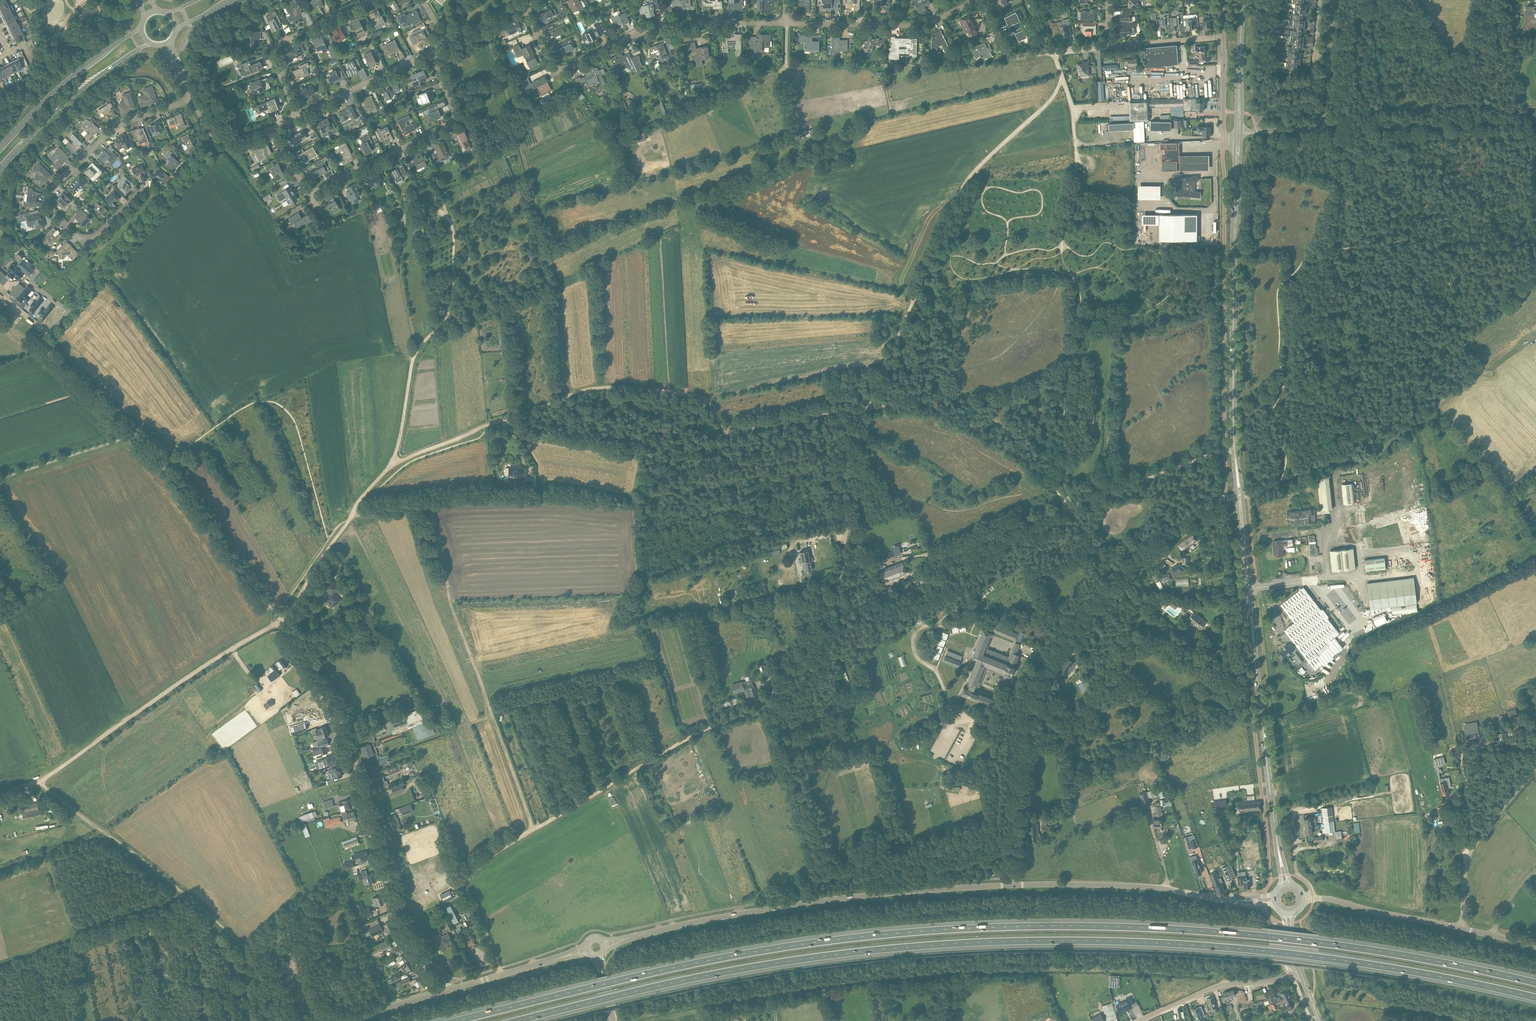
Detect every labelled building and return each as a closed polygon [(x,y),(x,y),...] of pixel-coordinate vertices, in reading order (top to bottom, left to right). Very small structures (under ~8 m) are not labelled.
[(287,7),(290,15),(287,16),(290,22),(293,20),(294,21),(303,16),(304,18),(302,13),(297,2),(296,2),(295,0),(293,0),(289,2),(291,5),(287,7)] [(410,0),(394,0),(392,1),(396,8),(402,5),(402,4),(407,2),(407,3),(410,1),(410,0)] [(573,12),(582,7),(579,0),(568,0),(569,4),(568,4),(570,8),(571,7),(573,12)] [(657,0),(651,0),(649,0),(650,3),(643,5),(639,6),(640,13),(645,12),(646,17),(655,15),(654,11),(659,9),(657,0)] [(671,6),(677,5),(678,10),(681,10),(681,9),(685,8),(685,7),(691,6),(690,0),(670,0),(671,6)] [(704,5),(713,5),(713,8),(722,9),(722,1),(718,1),(718,0),(704,0),(704,5)] [(731,2),(731,4),(730,4),(730,9),(739,9),(739,8),(742,8),(742,2),(743,2),(743,0),(730,0),(730,2),(731,2)] [(757,9),(764,9),(764,8),(771,8),(772,0),(757,0),(757,9)] [(809,12),(809,0),(802,0),(802,2),(800,1),(800,10),(806,10),(805,12),(809,12)] [(822,10),(826,10),(826,8),(831,8),(831,5),(834,5),(834,9),(835,9),(835,4),(835,0),(822,0),(822,10)] [(845,2),(847,2),(847,7),(855,7),(855,10),(854,10),(854,11),(859,11),(860,6),(860,0),(845,0),(845,2)] [(919,12),(926,9),(925,6),(931,3),(929,0),(918,0),(914,2),(916,5),(915,5),(916,9),(917,8),(919,12)] [(9,6),(6,2),(0,5),(0,10),(9,6)] [(2,15),(11,11),(14,9),(11,5),(9,6),(0,10),(0,12),(2,15)] [(1524,12),(1525,29),(1535,29),(1535,6),(1527,7),(1527,12),(1524,12)] [(375,13),(371,16),(376,26),(377,27),(385,23),(381,15),(377,8),(373,10),(375,13)] [(539,14),(542,20),(543,22),(545,23),(547,22),(548,20),(547,18),(553,15),(553,16),(557,14),(554,8),(551,10),(550,9),(539,14)] [(1096,9),(1089,9),(1089,11),(1087,11),(1087,10),(1081,10),(1081,21),(1095,21),(1095,13),(1096,13),(1096,9)] [(273,18),(268,20),(273,31),(279,28),(276,21),(280,19),(276,12),(275,10),(271,12),(272,14),(271,14),(273,18)] [(404,13),(397,17),(399,20),(402,18),(407,26),(413,23),(414,25),(421,21),(417,14),(418,13),(416,10),(412,13),(406,16),(404,13)] [(614,13),(613,13),(614,16),(611,17),(615,27),(622,23),(623,24),(629,21),(625,12),(621,14),(619,10),(615,12),(614,11),(613,12),(614,13)] [(1132,21),(1131,10),(1123,11),(1123,14),(1121,14),(1122,22),(1132,21)] [(11,11),(2,15),(3,18),(0,19),(1,21),(14,15),(14,14),(12,14),(11,11)] [(1170,18),(1170,25),(1179,24),(1179,31),(1185,30),(1183,11),(1177,12),(1178,17),(1170,18)] [(1023,26),(1016,12),(1005,17),(1012,32),(1015,30),(1016,33),(1015,33),(1019,41),(1022,40),(1027,37),(1022,27),(1023,26)] [(1171,32),(1170,25),(1170,18),(1169,13),(1164,13),(1165,18),(1156,19),(1156,20),(1157,26),(1165,25),(1166,32),(1171,32)] [(14,15),(1,21),(2,23),(4,21),(6,24),(15,20),(13,16),(15,16),(14,15)] [(1203,16),(1199,16),(1200,25),(1203,25),(1204,29),(1211,28),(1210,19),(1209,15),(1207,16),(1207,15),(1203,15),(1203,16)] [(975,26),(969,16),(961,20),(965,26),(963,27),(968,37),(977,32),(974,27),(975,26)] [(356,21),(352,23),(354,28),(357,33),(360,31),(362,33),(365,31),(360,22),(358,17),(355,19),(356,21)] [(1184,25),(1184,26),(1186,26),(1187,30),(1192,30),(1192,28),(1198,28),(1197,17),(1193,17),(1184,18),(1184,25)] [(1071,24),(1070,18),(1062,20),(1062,21),(1051,23),(1053,34),(1064,32),(1065,37),(1071,35),(1069,24),(1071,24)] [(5,28),(6,30),(19,24),(18,23),(17,23),(15,20),(6,24),(7,27),(5,28)] [(508,31),(510,34),(518,30),(519,32),(522,30),(518,21),(504,28),(506,33),(508,31)] [(21,28),(19,23),(19,24),(6,30),(6,32),(9,30),(10,33),(21,28)] [(553,34),(554,37),(559,35),(565,32),(563,27),(566,26),(564,23),(561,25),(552,29),(547,31),(549,34),(550,36),(553,34)] [(1096,23),(1082,23),(1082,25),(1083,25),(1083,30),(1085,30),(1085,35),(1092,35),(1092,34),(1096,34),(1096,23)] [(1135,34),(1134,23),(1122,24),(1123,28),(1120,28),(1121,36),(1130,35),(1135,34)] [(583,36),(583,37),(584,38),(585,39),(586,39),(588,39),(589,41),(602,34),(597,24),(594,25),(595,27),(584,33),(583,34),(583,35),(583,36)] [(332,35),(335,41),(337,40),(337,41),(346,37),(340,26),(332,30),(334,34),(332,35)] [(412,36),(411,37),(415,44),(418,43),(417,42),(427,37),(426,35),(429,34),(426,27),(422,29),(421,29),(421,30),(421,31),(412,36)] [(9,37),(10,39),(24,32),(21,28),(10,33),(12,36),(9,37)] [(948,46),(941,30),(932,34),(932,53),(937,53),(937,47),(942,45),(945,52),(950,50),(953,49),(951,45),(948,46)] [(26,37),(24,32),(10,39),(11,41),(13,39),(15,42),(24,38),(26,37)] [(261,32),(246,32),(246,46),(253,46),(253,37),(255,37),(255,38),(260,38),(261,32)] [(731,46),(731,44),(734,44),(734,48),(736,48),(736,56),(741,56),(741,51),(741,34),(734,34),(734,37),(722,37),(722,52),(728,52),(728,46),(731,46)] [(750,52),(757,52),(757,49),(763,49),(764,46),(771,46),(771,41),(770,41),(770,34),(759,34),(759,41),(750,41),(750,52)] [(316,38),(313,39),(315,44),(318,50),(322,48),(323,52),(328,49),(329,51),(333,58),(336,57),(337,56),(338,56),(337,54),(332,44),(329,45),(327,46),(324,42),(322,37),(321,35),(316,38)] [(799,35),(798,35),(798,40),(804,40),(804,51),(819,51),(819,43),(812,43),(812,35),(799,35)] [(840,35),(831,35),(831,50),(847,50),(847,40),(842,40),(842,41),(840,41),(840,35)] [(870,36),(863,36),(861,42),(865,42),(866,48),(863,48),(864,51),(871,51),(873,44),(877,44),(878,44),(881,44),(882,39),(879,39),(879,38),(871,38),(870,36)] [(889,52),(889,58),(899,59),(899,52),(909,52),(909,55),(917,55),(917,43),(917,38),(911,38),(911,40),(906,40),(906,39),(899,39),(899,38),(895,38),(895,36),(891,36),(891,41),(891,47),(889,47),(889,52)] [(957,36),(952,38),(957,48),(962,45),(957,36)] [(646,62),(646,63),(646,64),(648,65),(649,64),(651,63),(651,64),(665,58),(666,60),(666,61),(667,61),(668,61),(669,61),(670,61),(671,60),(671,59),(672,58),(672,57),(671,56),(675,54),(671,37),(667,37),(658,40),(657,39),(650,41),(651,43),(652,43),(653,47),(650,49),(651,53),(649,54),(651,57),(649,58),(649,59),(647,60),(646,61),(646,62)] [(392,43),(383,48),(384,50),(386,55),(395,50),(396,53),(400,51),(398,47),(394,39),(391,41),(392,43)] [(561,46),(556,48),(556,49),(557,52),(561,50),(562,54),(563,53),(564,54),(565,53),(573,48),(571,44),(569,43),(568,40),(560,44),(561,46)] [(985,41),(971,48),(976,58),(981,55),(983,60),(992,55),(990,51),(989,51),(984,42),(985,41)] [(694,43),(682,45),(684,58),(695,56),(697,68),(700,67),(700,68),(702,68),(702,67),(704,67),(703,61),(710,59),(708,47),(696,49),(696,50),(695,50),(694,43)] [(521,49),(519,44),(513,47),(516,55),(517,54),(518,56),(521,55),(520,54),(523,53),(530,68),(538,64),(535,57),(535,58),(533,55),(534,55),(530,48),(529,48),(528,45),(523,48),(521,49)] [(1178,64),(1177,44),(1144,47),(1146,67),(1178,64)] [(284,53),(287,60),(289,63),(294,60),(292,58),(296,56),(296,57),(302,54),(301,51),(298,46),(284,53)] [(1205,53),(1205,46),(1195,47),(1195,53),(1196,53),(1197,56),(1199,55),(1199,57),(1199,61),(1205,61),(1205,53)] [(377,63),(371,51),(364,54),(368,63),(369,65),(369,66),(377,63)] [(615,56),(610,59),(612,63),(615,68),(620,66),(619,65),(620,64),(621,65),(623,68),(632,64),(636,71),(641,69),(637,62),(635,57),(635,56),(634,56),(635,57),(632,59),(629,53),(633,51),(629,53),(617,59),(615,56)] [(233,62),(231,56),(217,61),(220,67),(233,62)] [(21,63),(19,61),(18,58),(15,60),(14,57),(12,58),(19,72),(20,71),(19,69),(23,68),(22,66),(21,63)] [(12,61),(9,63),(14,72),(17,71),(18,72),(19,72),(12,58),(11,59),(12,61)] [(350,68),(346,70),(349,76),(357,72),(359,71),(357,72),(357,71),(356,68),(357,68),(356,66),(360,64),(357,58),(353,60),(353,59),(347,62),(350,68)] [(263,67),(260,61),(249,66),(247,62),(240,64),(245,75),(263,67)] [(1090,75),(1088,61),(1082,62),(1082,64),(1077,65),(1078,71),(1080,71),(1080,76),(1090,75)] [(3,66),(0,67),(5,77),(8,75),(9,76),(10,76),(3,62),(2,63),(3,66)] [(3,62),(10,76),(11,75),(10,74),(14,72),(9,63),(6,64),(5,62),(3,62)] [(309,66),(308,62),(299,65),(300,68),(291,71),(294,80),(309,74),(307,67),(309,66)] [(1299,63),(1286,62),(1286,66),(1284,66),(1284,72),(1298,73),(1298,68),(1296,68),(1297,63),(1299,64),(1299,63)] [(596,71),(593,67),(584,71),(587,76),(581,79),(580,76),(574,79),(578,87),(580,85),(582,90),(586,88),(585,87),(588,85),(588,86),(598,81),(600,85),(601,87),(605,86),(604,85),(606,84),(602,75),(605,73),(603,68),(599,70),(596,71)] [(341,80),(335,69),(329,72),(329,71),(324,73),(327,78),(328,78),(330,82),(333,81),(334,83),(341,80)] [(412,76),(414,80),(412,81),(414,85),(420,83),(420,85),(421,85),(420,82),(427,79),(424,70),(418,73),(418,74),(417,74),(415,71),(416,74),(412,76)] [(528,78),(520,82),(524,89),(531,85),(534,91),(538,89),(541,95),(545,93),(549,91),(545,82),(547,81),(545,76),(540,78),(532,82),(530,83),(528,78)] [(270,87),(267,78),(248,85),(252,94),(270,87)] [(315,92),(312,85),(298,90),(302,98),(310,95),(310,94),(315,92)] [(157,101),(152,86),(143,89),(145,95),(138,97),(142,106),(157,101)] [(394,96),(390,87),(386,89),(387,90),(383,92),(386,100),(391,98),(391,97),(394,96)] [(435,99),(431,89),(419,94),(423,103),(435,99)] [(135,108),(130,92),(123,95),(124,97),(122,98),(123,99),(121,99),(119,103),(118,104),(119,106),(120,109),(122,113),(135,108)] [(377,108),(371,96),(362,101),(368,112),(377,108)] [(668,113),(662,96),(658,98),(665,115),(668,113)] [(279,108),(275,98),(267,101),(267,102),(256,106),(259,111),(269,107),(271,112),(279,108)] [(1170,107),(1171,111),(1203,111),(1203,102),(1196,102),(1196,98),(1129,100),(1130,120),(1149,120),(1149,107),(1170,107)] [(111,102),(99,109),(101,113),(102,112),(104,115),(101,117),(104,122),(110,118),(109,116),(111,114),(113,118),(116,115),(113,109),(112,110),(110,107),(113,106),(111,102)] [(712,108),(711,105),(703,108),(706,114),(708,114),(706,110),(712,108)] [(348,109),(339,114),(341,118),(342,121),(344,124),(354,119),(354,120),(357,118),(357,117),(354,111),(352,106),(347,108),(348,109)] [(430,113),(427,114),(428,117),(430,122),(434,120),(434,119),(436,118),(436,119),(441,117),(438,109),(437,106),(428,109),(430,113)] [(182,118),(180,113),(174,115),(174,116),(166,119),(169,126),(176,123),(178,128),(185,126),(184,122),(182,117),(182,118)] [(411,119),(409,115),(397,120),(404,135),(410,132),(409,131),(412,130),(412,131),(416,129),(415,127),(414,125),(413,124),(413,123),(408,125),(406,121),(411,119)] [(92,123),(87,118),(80,125),(87,133),(84,136),(87,139),(99,128),(93,122),(92,123)] [(316,125),(318,128),(321,127),(323,132),(320,133),(323,139),(330,136),(327,131),(331,129),(333,133),(337,131),(332,121),(329,122),(327,118),(318,122),(319,124),(316,125)] [(163,131),(159,120),(156,122),(156,123),(150,125),(152,132),(155,131),(156,133),(163,131)] [(1171,121),(1158,121),(1151,121),(1151,130),(1171,130),(1171,121)] [(379,128),(376,130),(381,141),(385,140),(386,142),(389,140),(390,142),(394,140),(393,138),(391,135),(391,133),(387,126),(380,129),(379,128)] [(1210,126),(1202,126),(1202,127),(1198,127),(1197,127),(1197,130),(1202,131),(1202,136),(1210,136),(1210,126)] [(144,131),(143,127),(138,129),(137,128),(131,130),(133,135),(136,142),(137,144),(138,144),(138,145),(141,144),(142,143),(145,142),(145,143),(146,143),(149,143),(147,137),(146,134),(145,134),(144,131)] [(307,137),(303,130),(296,134),(295,133),(288,137),(292,143),(293,142),(295,145),(307,137)] [(470,146),(465,136),(466,136),(466,135),(464,130),(455,134),(458,139),(459,142),(459,143),(462,149),(466,147),(466,148),(467,150),(471,148),(470,146)] [(82,143),(72,133),(68,137),(73,141),(71,143),(69,141),(66,143),(75,152),(79,147),(82,143)] [(119,149),(123,146),(125,149),(131,145),(129,142),(130,142),(124,133),(118,137),(119,138),(114,140),(117,144),(116,144),(119,149)] [(186,144),(183,148),(189,153),(196,146),(195,144),(196,143),(192,136),(190,137),(188,133),(182,136),(186,144)] [(372,142),(369,134),(362,138),(360,139),(362,143),(360,144),(365,154),(372,151),(369,144),(372,142)] [(433,157),(437,164),(439,163),(439,161),(444,159),(445,159),(449,158),(449,156),(448,153),(442,141),(434,145),(439,154),(433,157)] [(347,144),(346,142),(338,145),(339,147),(336,149),(336,150),(335,150),(337,154),(338,154),(343,165),(348,162),(347,160),(349,159),(353,158),(347,144)] [(1179,146),(1179,143),(1160,143),(1160,146),(1160,149),(1165,149),(1165,156),(1162,156),(1162,170),(1172,170),(1179,170),(1179,146)] [(272,153),(267,144),(254,152),(259,160),(272,153)] [(69,156),(60,147),(55,152),(50,158),(54,162),(52,164),(57,169),(63,164),(62,163),(69,156)] [(111,152),(107,147),(98,156),(99,156),(97,159),(103,165),(105,163),(104,162),(107,159),(111,163),(118,157),(112,151),(111,152)] [(317,155),(312,147),(299,155),(304,163),(317,155)] [(178,155),(174,149),(172,152),(169,150),(163,156),(169,161),(165,165),(169,168),(170,167),(172,169),(174,167),(176,168),(180,164),(175,159),(178,155)] [(420,166),(426,163),(423,156),(420,151),(412,156),(414,160),(417,167),(419,171),(422,169),(420,166)] [(1179,157),(1180,171),(1209,171),(1209,156),(1179,157)] [(102,172),(92,162),(90,164),(93,167),(91,169),(89,167),(85,172),(93,181),(102,172)] [(323,164),(322,162),(319,163),(316,165),(317,167),(311,171),(309,172),(313,179),(315,178),(324,173),(324,174),(328,172),(327,171),(329,170),(325,163),(323,164)] [(407,174),(402,162),(398,164),(399,167),(398,168),(397,167),(391,170),(395,178),(397,182),(403,179),(402,177),(407,174)] [(51,175),(40,163),(33,170),(36,173),(35,174),(35,176),(36,177),(33,180),(36,183),(37,182),(40,186),(45,181),(44,180),(45,178),(46,179),(47,179),(51,175)] [(280,166),(278,163),(266,170),(268,174),(273,172),(278,180),(286,176),(283,172),(279,166),(280,166)] [(145,172),(141,164),(132,169),(135,176),(138,175),(141,182),(147,179),(144,172),(145,172)] [(164,172),(158,168),(153,173),(159,178),(155,183),(160,187),(169,176),(164,172)] [(367,188),(367,187),(370,186),(370,187),(377,183),(379,187),(384,185),(382,181),(383,181),(378,172),(378,173),(373,176),(373,175),(366,178),(367,181),(365,182),(365,183),(365,182),(364,182),(367,188)] [(87,182),(79,175),(71,183),(71,184),(67,188),(73,194),(77,191),(78,192),(81,188),(87,182)] [(131,182),(124,175),(119,181),(120,182),(118,183),(118,185),(118,186),(123,191),(124,190),(126,193),(131,188),(128,186),(131,182)] [(1176,188),(1175,194),(1178,195),(1178,196),(1179,196),(1179,195),(1200,197),(1200,194),(1201,194),(1201,193),(1201,192),(1195,191),(1195,181),(1198,181),(1198,176),(1180,177),(1180,182),(1180,188),(1176,188)] [(361,195),(355,183),(347,187),(351,194),(348,196),(352,204),(358,201),(356,197),(361,195)] [(32,187),(28,187),(27,194),(26,193),(25,201),(23,201),(23,206),(29,207),(29,206),(32,207),(32,206),(35,207),(35,206),(38,206),(38,201),(36,201),(35,199),(35,196),(37,196),(37,191),(33,191),(34,190),(32,189),(32,187)] [(292,191),(290,187),(286,190),(276,195),(280,201),(286,198),(287,200),(286,200),(290,206),(292,204),(291,203),(297,199),(293,193),(292,191)] [(1138,197),(1160,197),(1160,187),(1139,187),(1139,188),(1138,188),(1138,197)] [(121,197),(114,190),(105,199),(112,206),(112,205),(113,206),(117,202),(116,201),(117,199),(118,200),(121,197)] [(72,201),(63,192),(60,195),(61,196),(56,200),(59,203),(58,204),(62,208),(66,204),(67,205),(72,201)] [(339,206),(332,195),(327,198),(328,199),(326,200),(332,210),(339,206)] [(108,211),(99,201),(96,204),(100,208),(96,212),(101,218),(108,211)] [(84,211),(82,209),(74,216),(77,219),(76,219),(80,223),(80,224),(80,225),(80,226),(81,226),(82,226),(83,226),(84,224),(84,225),(89,220),(90,219),(89,218),(87,216),(88,215),(84,211)] [(421,214),(424,221),(432,218),(430,211),(421,214)] [(41,217),(39,212),(25,216),(28,225),(34,223),(36,228),(45,226),(43,220),(42,220),(40,220),(39,217),(41,217)] [(302,217),(299,212),(288,218),(291,223),(294,222),(297,228),(312,220),(308,213),(302,217)] [(1160,214),(1160,240),(1197,240),(1197,214),(1160,214)] [(57,231),(53,227),(40,240),(43,243),(45,243),(47,241),(50,244),(52,244),(54,242),(57,242),(62,237),(59,233),(58,233),(56,232),(57,231)] [(69,244),(67,241),(55,252),(63,259),(67,254),(72,259),(75,256),(74,254),(77,251),(72,246),(71,247),(69,244)] [(8,260),(7,259),(0,267),(1,267),(3,269),(9,261),(8,260)] [(16,266),(28,276),(34,269),(22,259),(16,266)] [(11,263),(5,269),(9,272),(7,274),(12,279),(14,277),(18,280),(24,273),(11,263)] [(15,298),(24,288),(18,283),(10,293),(11,294),(12,295),(15,298)] [(27,286),(16,298),(21,302),(24,299),(26,301),(30,297),(28,295),(32,290),(27,286)] [(33,313),(43,301),(39,298),(29,310),(33,313)] [(5,301),(0,307),(0,312),(2,314),(9,305),(5,301)] [(53,308),(49,305),(39,318),(43,320),(53,308)] [(522,466),(518,466),(518,468),(509,467),(509,475),(518,475),(518,476),(522,476),(522,466)] [(533,476),(524,475),(524,483),(536,484),(536,476),(533,476)] [(1331,509),(1329,475),(1317,476),(1319,510),(1331,509)] [(1341,484),(1343,504),(1355,503),(1353,483),(1341,484)] [(1316,522),(1314,509),(1287,512),(1287,518),(1293,517),(1294,518),(1287,519),(1288,525),(1316,522)] [(1198,541),(1193,533),(1178,543),(1183,551),(1198,541)] [(1293,539),(1273,541),(1274,554),(1282,553),(1281,546),(1294,544),(1293,539)] [(1309,543),(1310,554),(1318,554),(1317,547),(1316,548),(1316,542),(1309,543)] [(780,549),(779,545),(764,548),(766,557),(772,555),(771,551),(780,549)] [(1356,568),(1353,548),(1330,550),(1332,571),(1356,568)] [(801,559),(799,559),(800,563),(802,563),(804,571),(802,572),(802,571),(801,571),(802,576),(803,576),(812,574),(811,570),(812,570),(810,562),(812,562),(811,557),(809,557),(808,550),(799,552),(800,552),(801,559)] [(1189,556),(1183,555),(1182,564),(1182,565),(1189,565),(1190,557),(1189,556)] [(1364,560),(1365,571),(1386,569),(1384,557),(1364,560)] [(907,573),(902,562),(878,571),(882,582),(907,573)] [(925,578),(922,574),(915,578),(918,583),(925,578)] [(938,574),(928,578),(931,586),(941,582),(938,574)] [(777,586),(799,586),(799,577),(793,577),(777,577),(777,586)] [(1188,577),(1175,577),(1176,587),(1188,586),(1188,577)] [(1409,583),(1368,588),(1370,608),(1417,603),(1414,577),(1408,578),(1409,583)] [(336,584),(333,580),(325,587),(331,594),(326,599),(332,606),(340,600),(334,592),(338,589),(338,588),(338,587),(336,584)] [(1303,587),(1281,604),(1294,622),(1284,630),(1309,662),(1315,669),(1332,656),(1343,647),(1335,637),(1339,633),(1303,587)] [(1178,604),(1171,599),(1168,603),(1175,608),(1178,604)] [(1391,606),(1392,614),(1418,611),(1417,603),(1391,606)] [(339,607),(336,609),(342,617),(345,614),(339,607)] [(945,611),(941,608),(931,619),(935,622),(945,611)] [(1207,622),(1193,611),(1188,618),(1201,629),(1207,622)] [(1016,653),(1017,650),(1013,648),(1009,657),(994,651),(991,649),(990,650),(987,648),(992,635),(994,631),(1016,640),(1018,634),(999,627),(1001,622),(995,620),(990,632),(984,630),(973,657),(977,658),(969,681),(967,688),(964,687),(961,693),(986,703),(991,705),(994,696),(978,689),(987,668),(1010,677),(1011,675),(1012,675),(1013,672),(1014,673),(1015,672),(1016,671),(1015,669),(1014,669),(1015,667),(1014,666),(1019,655),(1016,653)] [(1305,659),(1292,642),(1288,645),(1287,644),(1284,647),(1285,648),(1280,652),(1284,656),(1283,657),(1284,657),(1289,653),(1290,654),(1293,652),(1292,652),(1293,651),(1299,658),(1302,656),(1305,659)] [(1210,643),(1205,649),(1213,655),(1217,649),(1210,643)] [(962,656),(947,650),(943,661),(958,667),(962,656)] [(903,655),(898,657),(901,666),(907,664),(903,655)] [(289,663),(284,657),(271,666),(274,670),(282,665),(284,667),(289,663)] [(1068,657),(1061,668),(1063,669),(1067,672),(1069,669),(1072,671),(1078,663),(1071,658),(1070,659),(1068,657)] [(761,665),(759,666),(761,671),(762,670),(764,675),(771,673),(767,663),(761,665)] [(281,675),(277,669),(268,676),(272,681),(281,675)] [(741,682),(731,685),(732,686),(734,693),(744,689),(748,701),(758,697),(756,693),(754,685),(753,686),(751,679),(750,675),(745,677),(746,680),(746,681),(742,682),(741,682)] [(1061,686),(1060,682),(1063,682),(1062,677),(1057,679),(1060,692),(1066,691),(1064,686),(1061,686)] [(259,692),(263,689),(256,680),(252,683),(259,692)] [(738,699),(738,697),(729,700),(731,705),(738,703),(738,705),(742,705),(740,698),(738,699)] [(406,714),(409,721),(408,722),(397,725),(394,727),(397,734),(413,728),(417,739),(417,740),(435,734),(430,720),(427,721),(425,722),(424,722),(423,718),(424,718),(421,709),(406,714)] [(1518,715),(1516,709),(1507,712),(1509,718),(1518,715)] [(321,710),(309,713),(311,719),(312,718),(313,721),(314,720),(315,723),(322,721),(321,718),(323,717),(321,710)] [(305,723),(290,728),(292,732),(292,734),(307,729),(305,723)] [(329,735),(326,726),(320,728),(315,730),(318,738),(323,737),(329,735)] [(1477,726),(1464,728),(1465,736),(1478,735),(1477,726)] [(372,732),(373,736),(386,731),(384,727),(372,732)] [(375,742),(373,736),(372,732),(366,734),(369,744),(373,742),(375,742)] [(1506,739),(1505,733),(1504,733),(1499,734),(1500,739),(1493,741),(1494,743),(1498,742),(1498,747),(1503,746),(1511,745),(1516,744),(1515,737),(1510,738),(1506,739)] [(317,740),(312,742),(313,747),(318,745),(319,748),(324,746),(329,744),(327,739),(324,740),(324,738),(317,740)] [(366,745),(361,747),(365,757),(368,756),(369,756),(369,755),(373,754),(374,755),(377,754),(376,749),(373,742),(369,744),(366,745)] [(327,757),(317,760),(320,768),(329,765),(330,766),(337,764),(336,762),(337,761),(335,754),(330,756),(327,757)] [(1443,757),(1434,759),(1437,773),(1442,771),(1441,769),(1439,769),(1439,767),(1439,766),(1440,766),(1442,765),(1442,764),(1445,763),(1443,757)] [(381,771),(377,762),(367,766),(370,775),(381,771)] [(388,769),(390,775),(402,770),(400,765),(388,769)] [(343,776),(340,766),(332,768),(332,769),(328,770),(329,773),(331,773),(333,779),(327,780),(328,784),(334,782),(333,779),(335,778),(335,779),(343,776)] [(385,787),(381,775),(372,779),(376,790),(385,787)] [(1446,777),(1439,779),(1443,794),(1448,793),(1447,788),(1451,787),(1449,780),(1447,781),(1446,778),(1446,777)] [(405,790),(402,783),(391,788),(394,794),(405,790)] [(1162,798),(1165,796),(1166,799),(1170,798),(1166,789),(1165,786),(1157,789),(1161,798),(1162,798)] [(1151,804),(1147,791),(1139,794),(1143,806),(1151,804)] [(28,804),(27,798),(21,799),(22,805),(20,806),(23,818),(30,816),(39,815),(39,813),(40,813),(39,809),(40,808),(40,806),(38,806),(37,802),(28,804)] [(350,798),(338,802),(339,806),(341,812),(346,811),(345,809),(353,806),(350,798)] [(1256,801),(1239,803),(1240,812),(1261,809),(1260,801),(1256,801)] [(1154,818),(1153,818),(1153,825),(1154,825),(1154,827),(1158,827),(1158,825),(1161,825),(1161,820),(1161,818),(1161,815),(1163,815),(1163,812),(1161,812),(1161,806),(1161,805),(1161,802),(1155,802),(1155,806),(1155,814),(1154,814),(1154,818)] [(51,803),(45,808),(49,812),(52,816),(58,812),(60,814),(58,815),(61,818),(64,816),(62,813),(63,813),(55,804),(53,805),(51,803)] [(402,816),(413,811),(412,810),(410,804),(399,809),(402,816)] [(1324,822),(1334,821),(1332,807),(1322,808),(1323,818),(1324,822)] [(1439,827),(1434,828),(1436,836),(1442,835),(1447,833),(1445,823),(1450,821),(1449,817),(1448,817),(1448,813),(1447,813),(1446,809),(1439,811),(1440,815),(1441,815),(1443,823),(1438,824),(1439,827)] [(346,811),(341,812),(344,822),(345,825),(350,823),(349,821),(356,818),(354,811),(347,813),(346,811)] [(310,812),(301,815),(304,823),(315,819),(315,817),(311,818),(310,812)] [(396,817),(395,814),(392,815),(386,817),(388,824),(390,830),(397,827),(400,826),(396,817)] [(326,828),(342,823),(340,816),(324,822),(326,828)] [(1304,819),(1305,826),(1318,824),(1316,824),(1316,821),(1316,818),(1311,818),(1304,819)] [(1324,828),(1322,828),(1323,833),(1325,832),(1335,831),(1334,821),(1324,822),(1324,823),(1324,828)] [(305,837),(309,835),(305,823),(301,824),(305,837)] [(1038,836),(1038,823),(1029,823),(1030,842),(1037,841),(1037,837),(1038,836)] [(1048,826),(1048,823),(1046,823),(1047,832),(1056,831),(1055,825),(1048,826)] [(1319,830),(1318,824),(1305,826),(1306,833),(1313,832),(1317,832),(1317,830),(1319,830)] [(1344,839),(1344,837),(1342,838),(1341,830),(1336,831),(1337,841),(1344,839)] [(1194,834),(1185,837),(1186,842),(1188,849),(1198,846),(1195,839),(1194,834)] [(357,839),(343,844),(345,849),(359,844),(357,839)] [(363,851),(355,854),(356,858),(357,858),(359,864),(365,863),(364,860),(370,859),(367,851),(363,852),(363,851)] [(1191,862),(1192,862),(1196,874),(1202,873),(1198,860),(1197,860),(1196,855),(1190,857),(1191,862)] [(1231,864),(1226,866),(1232,879),(1236,877),(1231,864)] [(367,874),(366,870),(361,871),(363,879),(367,877),(369,883),(377,881),(374,872),(367,874)] [(1216,871),(1209,873),(1213,883),(1214,882),(1215,886),(1218,894),(1224,891),(1222,884),(1223,884),(1221,877),(1219,878),(1216,871)] [(1246,871),(1237,872),(1238,876),(1239,885),(1244,884),(1244,888),(1250,887),(1250,880),(1249,875),(1246,875),(1246,871)] [(444,903),(454,898),(449,890),(440,895),(444,903)] [(384,903),(381,895),(375,897),(378,905),(384,903)] [(355,905),(360,919),(372,915),(369,907),(364,909),(362,902),(355,905)] [(452,904),(445,907),(453,923),(460,920),(452,904)] [(452,925),(449,920),(444,922),(449,931),(454,928),(452,925)] [(391,924),(390,921),(383,924),(389,937),(394,935),(397,933),(393,926),(393,927),(391,924)] [(383,931),(379,923),(368,928),(371,934),(370,934),(371,936),(375,934),(383,931)] [(475,943),(469,931),(459,936),(466,948),(475,943)] [(437,941),(433,944),(437,951),(453,943),(448,932),(442,936),(436,939),(437,941)] [(281,940),(271,947),(278,956),(288,950),(281,940)] [(392,946),(389,941),(380,945),(382,950),(392,946)] [(404,950),(400,944),(394,947),(394,948),(391,950),(393,954),(397,952),(397,954),(404,950)] [(402,960),(399,962),(401,965),(405,970),(407,973),(410,971),(415,968),(410,961),(406,963),(405,964),(402,960)] [(389,979),(387,980),(389,984),(393,982),(393,981),(393,980),(393,981),(395,980),(395,981),(401,978),(399,974),(393,977),(392,978),(392,977),(389,979)] [(1110,975),(1109,985),(1114,985),(1115,981),(1120,981),(1120,976),(1110,975)] [(411,981),(409,977),(400,981),(402,985),(411,981)] [(427,984),(422,977),(417,981),(414,983),(417,987),(419,990),(422,987),(427,984)] [(1224,996),(1221,997),(1223,1002),(1226,1001),(1230,1000),(1229,997),(1236,995),(1234,989),(1223,992),(1224,996)] [(1268,999),(1271,1005),(1276,1002),(1275,1001),(1290,994),(1287,990),(1280,993),(1281,995),(1276,997),(1272,989),(1265,993),(1268,999)] [(1271,1005),(1268,1006),(1269,1009),(1273,1007),(1273,1009),(1278,1006),(1277,1004),(1284,1001),(1285,1004),(1281,1005),(1283,1008),(1284,1012),(1292,1008),(1290,1005),(1289,1005),(1288,1001),(1292,999),(1290,994),(1275,1001),(1276,1002),(1271,1005)] [(1207,999),(1209,1008),(1208,1009),(1209,1015),(1218,1013),(1213,997),(1212,997),(1212,996),(1209,997),(1209,998),(1207,999)] [(1116,1005),(1120,1013),(1131,1008),(1129,1005),(1133,1003),(1130,997),(1125,999),(1126,1001),(1116,1005)] [(896,1005),(892,1001),(888,1007),(891,1010),(896,1005)] [(1102,1006),(1107,1020),(1117,1018),(1112,1003),(1102,1006)] [(1066,1006),(1060,1009),(1064,1018),(1070,1015),(1066,1006)] [(1193,1009),(1197,1019),(1202,1017),(1205,1016),(1201,1006),(1193,1009)]
